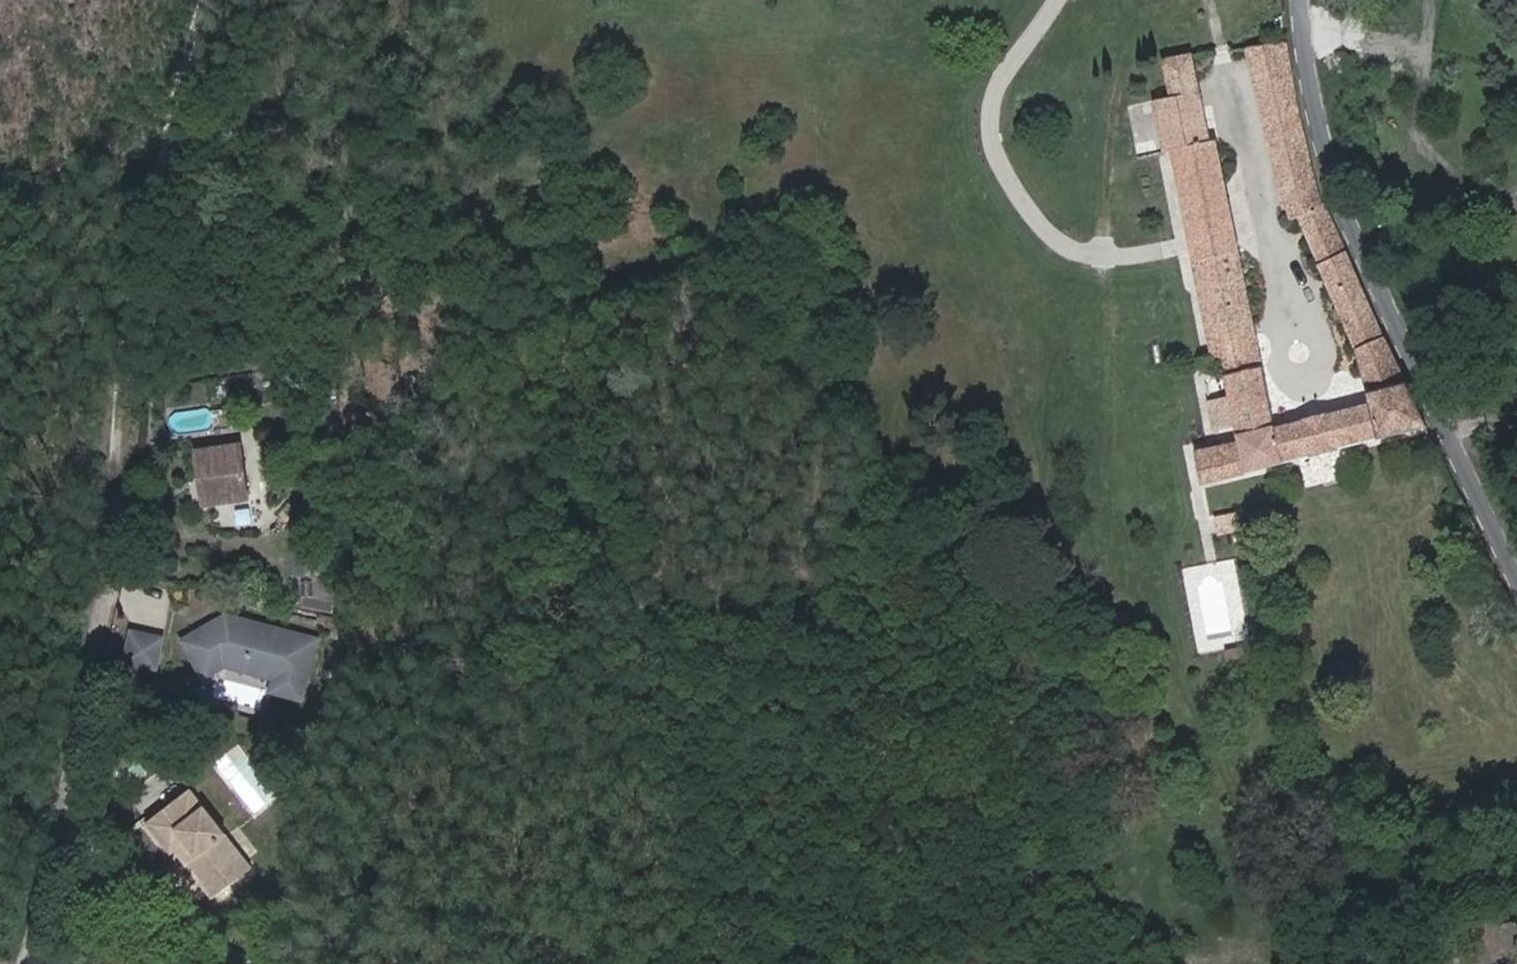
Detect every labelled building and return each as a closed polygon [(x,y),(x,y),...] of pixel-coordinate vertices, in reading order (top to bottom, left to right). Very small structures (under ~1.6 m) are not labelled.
[(1202,483),(1427,427),(1375,319),(1344,249),(1324,204),(1321,205),(1304,132),(1284,44),(1246,49),(1284,210),(1287,210),(1290,220),(1297,218),(1357,351),(1371,403),(1276,425),(1244,274),(1250,272),(1241,230),(1234,231),(1215,141),(1211,142),(1190,54),(1161,61),(1169,98),(1126,109),(1137,159),(1171,151),(1214,364),(1223,362),(1227,385),(1218,387),(1221,402),(1231,400),(1239,442),(1196,452),(1202,483)] [(215,475),(220,496),(257,487),(245,434),(201,445),(208,477),(215,475)] [(213,498),(220,496),(215,475),(208,477),(213,498)] [(182,640),(191,659),(203,653),(282,675),(276,695),(299,702),(316,643),(270,629),(268,634),(240,626),(242,621),(226,617),(182,640)] [(270,629),(242,621),(240,626),(268,634),(270,629)] [(164,640),(135,636),(131,666),(161,670),(164,640)] [(203,653),(191,659),(202,678),(223,666),(273,681),(269,693),(276,695),(282,675),(203,653)] [(125,753),(114,770),(135,782),(146,765),(125,753)] [(198,862),(187,870),(214,907),(255,876),(196,797),(149,831),(173,863),(179,859),(189,851),(198,862)] [(179,859),(187,870),(198,862),(189,851),(179,859)]
